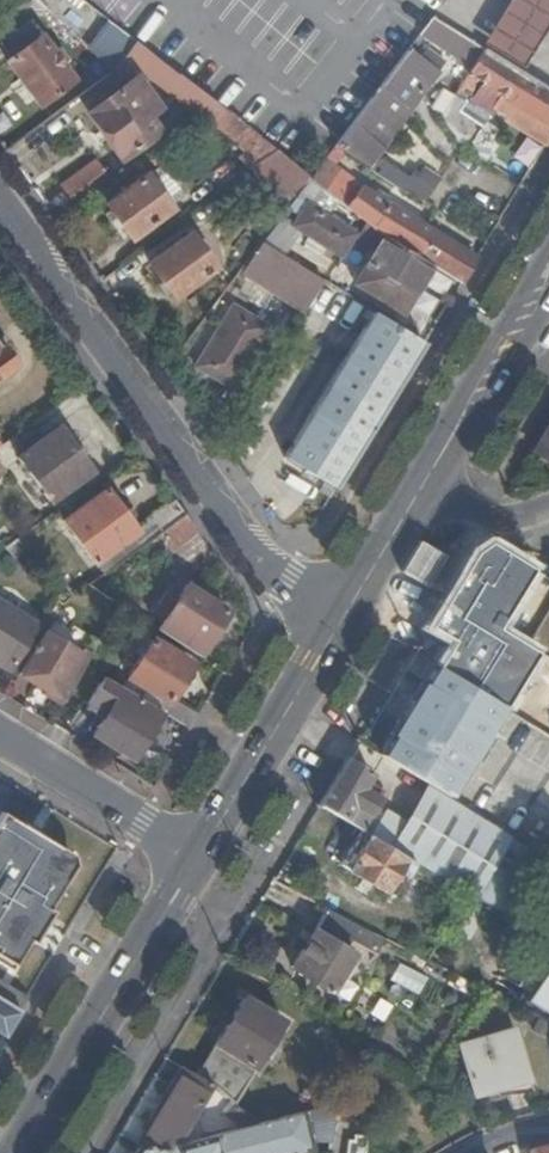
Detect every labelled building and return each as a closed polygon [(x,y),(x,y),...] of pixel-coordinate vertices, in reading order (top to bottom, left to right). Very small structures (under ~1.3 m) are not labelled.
[(502,0),(473,47),(516,73),(546,24),(548,19),(548,0),(502,0)] [(102,64),(128,49),(113,22),(87,37),(102,64)] [(6,65),(3,67),(37,110),(69,87),(57,71),(63,66),(53,54),(47,58),(24,28),(0,46),(0,58),(6,65)] [(428,28),(415,45),(468,76),(479,60),(428,28)] [(131,50),(119,64),(194,125),(211,112),(131,50)] [(422,58),(414,68),(432,82),(440,72),(422,58)] [(414,68),(403,60),(332,152),(362,174),(432,82),(414,68)] [(464,84),(534,128),(548,137),(548,104),(479,60),(468,76),(464,84)] [(131,87),(87,119),(118,162),(146,141),(136,128),(147,119),(144,115),(149,111),(131,87)] [(436,128),(458,154),(463,157),(476,136),(455,123),(470,99),(458,92),(436,128)] [(239,162),(233,167),(242,178),(246,176),(270,158),(211,112),(194,125),(239,162)] [(534,128),(525,143),(541,153),(548,140),(548,137),(534,128)] [(306,186),(331,205),(364,228),(382,241),(427,270),(458,289),(472,268),(381,213),(379,216),(327,175),(336,163),(328,157),(307,186),(306,186)] [(246,176),(258,192),(288,210),(292,204),(306,186),(307,186),(270,158),(246,176)] [(92,167),(59,192),(74,213),(108,188),(92,167)] [(407,200),(411,195),(377,171),(371,180),(404,204),(407,200)] [(161,172),(143,185),(165,217),(184,204),(161,172)] [(437,192),(421,180),(411,195),(407,200),(423,212),(437,192)] [(143,185),(104,212),(128,244),(165,217),(143,185)] [(349,241),(319,221),(331,205),(306,186),(292,204),(302,210),(287,234),(333,264),(349,241)] [(350,289),(397,319),(427,270),(382,241),(364,228),(354,243),(372,254),(350,289)] [(184,242),(146,269),(171,303),(209,276),(184,242)] [(276,290),(269,300),(300,321),(321,289),(258,248),(243,269),(276,290)] [(192,374),(227,395),(265,334),(232,315),(192,374)] [(420,352),(370,320),(313,412),(364,443),(420,352)] [(11,371),(0,356),(0,380),(11,371)] [(313,412),(279,468),(330,499),(364,443),(313,412)] [(527,461),(548,474),(548,425),(527,461)] [(54,438),(14,466),(45,509),(85,478),(54,438)] [(101,496),(59,528),(99,581),(153,542),(180,522),(168,505),(143,524),(145,528),(131,538),(101,496)] [(192,538),(180,522),(153,542),(166,558),(192,538)] [(427,618),(479,649),(484,641),(548,680),(548,661),(526,647),(548,610),(548,579),(485,540),(468,549),(467,551),(443,591),(427,618)] [(443,591),(467,551),(456,544),(432,584),(443,591)] [(167,614),(158,628),(198,654),(220,618),(181,593),(173,606),(167,614)] [(167,614),(173,606),(162,599),(157,607),(167,614)] [(0,618),(0,673),(4,675),(29,636),(0,618)] [(432,645),(417,635),(408,649),(424,658),(432,645)] [(14,681),(33,693),(31,699),(52,710),(71,676),(66,673),(73,662),(40,642),(14,681)] [(408,649),(397,669),(421,684),(433,664),(424,658),(408,649)] [(146,650),(125,684),(164,708),(165,706),(185,674),(146,650)] [(382,755),(447,794),(476,747),(489,727),(501,707),(435,665),(423,685),(421,684),(420,686),(409,704),(392,732),(394,734),(382,755)] [(530,725),(548,737),(548,691),(530,725)] [(150,730),(167,741),(175,729),(158,718),(153,716),(146,727),(111,705),(90,739),(129,763),(150,730)] [(165,706),(164,708),(158,718),(175,729),(185,735),(192,723),(165,706)] [(316,803),(362,832),(382,796),(368,788),(376,774),(345,755),(316,803)] [(13,1019),(113,857),(0,787),(0,1011),(13,1019)] [(368,835),(390,849),(394,844),(515,918),(548,860),(428,787),(406,823),(383,808),(367,835),(368,835)] [(390,849),(368,835),(347,870),(386,893),(398,873),(407,877),(415,864),(390,849)] [(383,939),(327,910),(293,968),(331,991),(353,956),(343,949),(350,938),(375,951),(383,939)] [(520,999),(548,1017),(548,951),(520,999)] [(422,996),(431,978),(397,962),(389,979),(422,996)] [(314,993),(306,1007),(315,1012),(323,999),(314,993)] [(210,1087),(234,1104),(284,1020),(241,996),(193,1077),(210,1087)] [(13,1019),(0,1011),(0,1040),(13,1019)] [(473,1082),(533,1073),(512,1031),(458,1045),(473,1082)] [(140,1135),(163,1150),(173,1148),(210,1087),(193,1077),(180,1069),(140,1135)] [(533,1073),(473,1082),(479,1097),(534,1078),(533,1073)] [(211,1138),(262,1125),(235,1105),(206,1115),(211,1138)] [(307,1143),(330,1143),(335,1108),(300,1116),(307,1143)] [(212,1138),(216,1152),(263,1152),(286,1148),(287,1152),(302,1152),(306,1152),(303,1144),(307,1143),(300,1116),(212,1138)] [(163,1150),(140,1135),(132,1147),(136,1149),(163,1150)] [(344,1152),(363,1152),(365,1138),(352,1136),(351,1142),(346,1141),(344,1152)] [(212,1138),(173,1148),(163,1150),(136,1149),(134,1152),(216,1152),(212,1138)]
